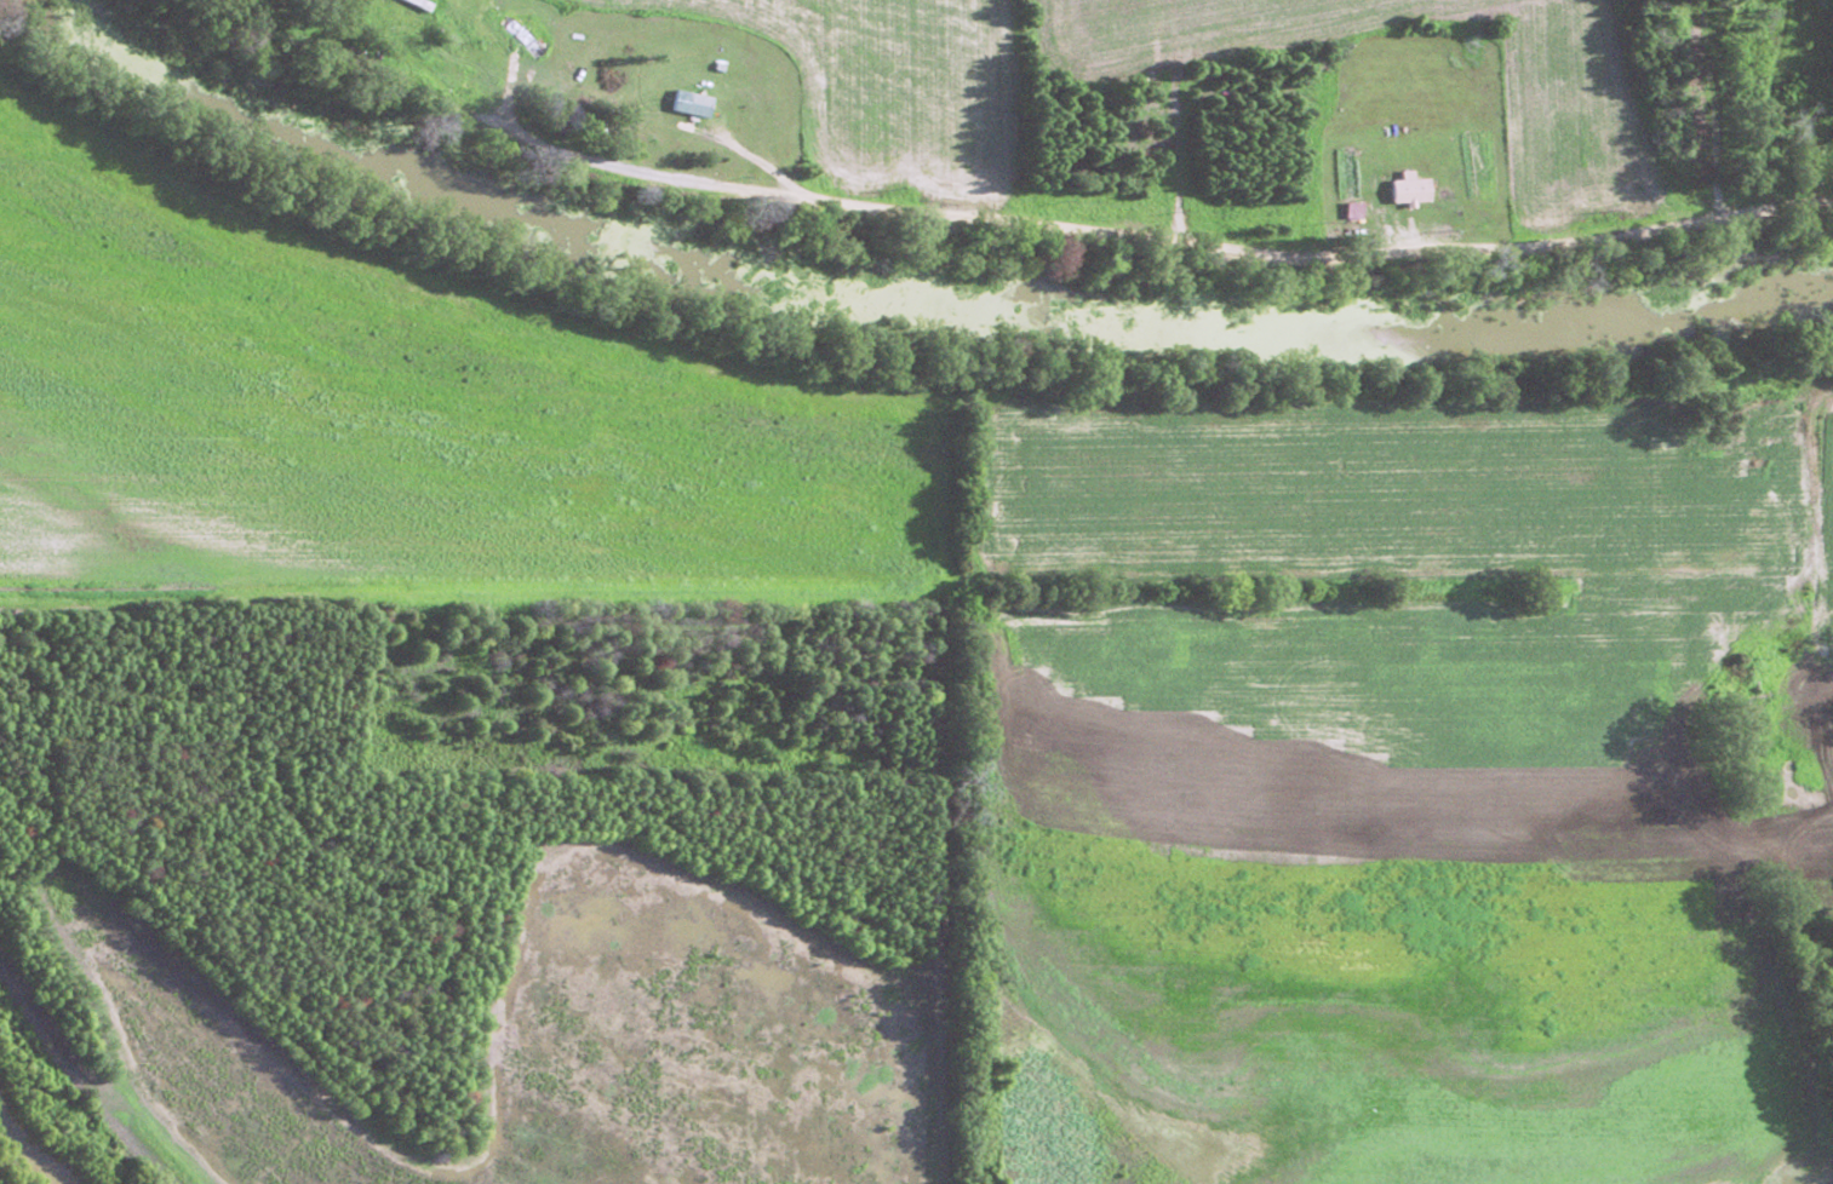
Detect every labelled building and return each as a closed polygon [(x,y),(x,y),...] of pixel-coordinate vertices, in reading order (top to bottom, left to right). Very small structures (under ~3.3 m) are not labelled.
[(707,117),(710,97),(673,90),(669,110),(707,117)]
